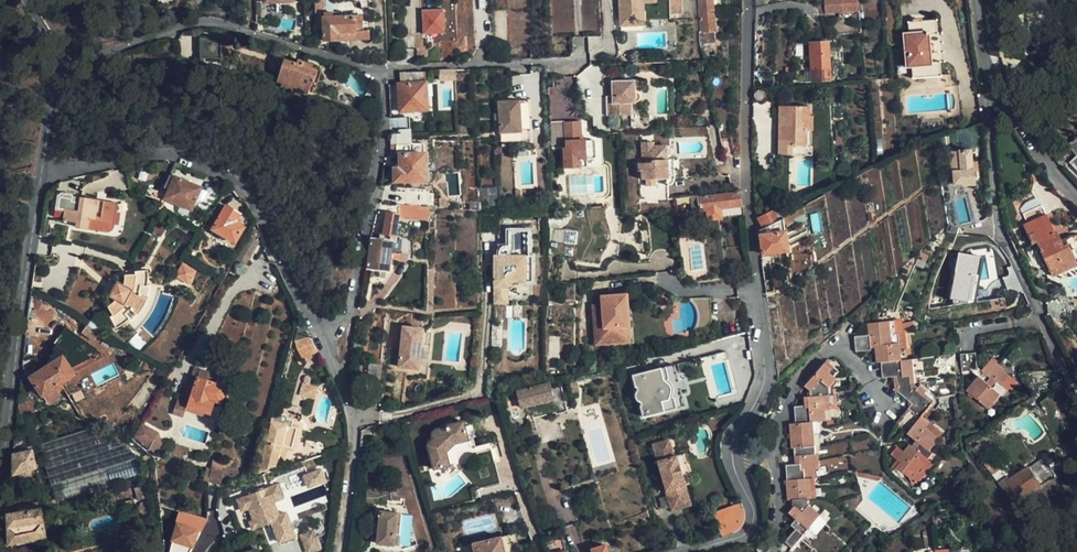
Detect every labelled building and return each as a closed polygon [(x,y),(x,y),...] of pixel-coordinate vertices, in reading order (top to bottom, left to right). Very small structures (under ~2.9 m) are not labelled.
[(620,21),(630,20),(630,15),(642,15),(641,8),(641,0),(619,0),(620,21)] [(654,0),(641,0),(641,8),(654,7),(654,0)] [(703,43),(714,41),(713,31),(716,30),(715,20),(712,0),(698,0),(702,31),(703,43)] [(855,0),(825,0),(828,19),(857,14),(855,0)] [(332,2),(332,12),(338,12),(338,17),(360,16),(360,11),(351,11),(351,2),(332,2)] [(360,2),(360,11),(368,11),(368,2),(360,2)] [(423,34),(446,33),(445,7),(422,8),(423,34)] [(369,39),(368,15),(360,16),(338,17),(338,12),(332,12),(323,13),(323,17),(322,17),(322,29),(322,41),(338,40),(338,32),(345,32),(345,40),(369,39)] [(931,33),(939,33),(938,16),(921,17),(921,14),(914,14),(914,17),(908,18),(909,27),(901,27),(903,67),(911,67),(912,77),(942,75),(941,58),(933,59),(931,33)] [(630,20),(620,21),(620,28),(643,27),(642,15),(630,15),(630,20)] [(944,33),(939,33),(931,33),(933,59),(941,58),(945,58),(944,33)] [(200,37),(200,65),(216,64),(221,66),(221,37),(200,37)] [(830,79),(828,43),(811,43),(813,81),(830,79)] [(311,84),(317,69),(311,67),(312,64),(290,55),(289,58),(285,57),(277,81),(281,82),(280,86),(306,95),(310,83),(311,84)] [(425,71),(402,72),(403,82),(398,83),(399,110),(425,109),(425,71)] [(612,81),(612,94),(613,101),(608,101),(608,114),(634,113),(634,102),(637,101),(636,100),(636,89),(635,80),(612,81)] [(529,143),(528,102),(497,104),(499,145),(529,143)] [(802,115),(808,115),(808,106),(778,105),(778,110),(778,117),(778,156),(791,156),(791,145),(804,145),(805,130),(802,129),(802,115)] [(574,133),(573,123),(573,114),(557,115),(558,134),(555,133),(556,162),(570,161),(570,152),(579,152),(588,152),(587,133),(574,133)] [(812,115),(808,115),(802,115),(802,129),(805,130),(804,145),(791,145),(791,156),(811,156),(812,115)] [(396,134),(398,134),(399,134),(401,136),(402,138),(402,140),(401,142),(400,144),(399,145),(396,145),(396,164),(399,164),(399,169),(396,168),(394,169),(394,181),(424,181),(422,142),(411,142),(410,117),(394,117),(394,135),(396,134)] [(597,152),(596,132),(596,128),(589,129),(586,128),(586,127),(586,123),(584,123),(573,123),(574,133),(587,133),(588,152),(597,152)] [(357,142),(373,145),(375,136),(359,132),(357,142)] [(643,178),(645,178),(654,177),(654,184),(671,183),(672,182),(673,182),(674,181),(674,180),(674,178),(675,177),(675,175),(674,159),(667,159),(666,145),(654,145),(654,141),(642,142),(642,145),(643,161),(639,162),(640,170),(642,170),(643,178)] [(973,173),(970,149),(951,152),(952,162),(949,163),(951,177),(953,177),(954,189),(976,187),(974,173),(973,173)] [(1068,157),(1076,168),(1076,153),(1076,151),(1068,157)] [(570,152),(570,161),(579,161),(579,152),(570,152)] [(171,187),(176,176),(170,173),(165,185),(171,187)] [(200,186),(176,176),(171,187),(165,185),(163,191),(150,186),(146,193),(163,200),(164,197),(190,208),(200,186)] [(428,207),(429,206),(428,190),(395,188),(396,204),(428,207)] [(98,200),(81,197),(80,203),(74,201),(69,200),(70,192),(55,189),(49,219),(70,223),(71,221),(75,222),(74,227),(87,229),(89,219),(94,220),(98,200)] [(741,195),(741,191),(696,197),(697,201),(698,211),(716,209),(727,208),(729,217),(739,216),(744,215),(741,195)] [(445,207),(449,208),(450,200),(441,199),(440,207),(445,207)] [(428,207),(396,204),(395,214),(398,214),(398,217),(428,219),(428,207)] [(1066,241),(1064,242),(1059,233),(1058,234),(1048,213),(1047,214),(1042,204),(1024,213),(1029,223),(1023,226),(1033,246),(1037,244),(1053,276),(1076,265),(1076,264),(1066,241)] [(243,227),(239,224),(234,222),(237,216),(239,213),(226,205),(212,229),(235,242),(243,227)] [(605,206),(569,211),(569,216),(568,222),(565,226),(561,228),(551,228),(548,257),(559,257),(558,261),(598,264),(602,252),(608,241),(609,236),(609,230),(605,219),(605,216),(605,210),(605,206)] [(775,206),(757,216),(764,227),(781,218),(775,206)] [(785,225),(805,215),(804,206),(784,216),(785,225)] [(717,218),(729,217),(727,208),(716,209),(717,218)] [(716,209),(698,211),(699,221),(717,218),(716,209)] [(395,214),(377,212),(374,226),(372,233),(366,267),(387,271),(392,240),(394,240),(398,217),(398,214),(395,214)] [(764,227),(760,229),(763,253),(788,249),(785,225),(784,216),(781,218),(764,227)] [(41,219),(39,233),(47,235),(49,221),(41,219)] [(523,266),(531,266),(531,255),(528,255),(528,230),(508,230),(508,255),(493,255),(493,304),(506,303),(506,287),(511,282),(523,282),(523,266)] [(958,251),(950,298),(975,302),(984,255),(958,251)] [(185,263),(177,276),(189,283),(197,269),(185,263)] [(140,290),(141,283),(147,284),(147,283),(147,282),(148,280),(148,278),(148,276),(148,274),(148,273),(148,271),(148,269),(137,269),(137,271),(125,272),(124,284),(120,282),(118,284),(117,284),(116,285),(115,286),(114,286),(114,287),(113,288),(113,289),(113,290),(113,291),(113,292),(113,293),(114,293),(116,297),(108,304),(114,315),(113,316),(118,324),(119,324),(120,323),(121,323),(122,322),(124,321),(126,320),(127,320),(129,318),(130,317),(126,312),(130,306),(139,313),(141,311),(148,294),(149,292),(140,290)] [(432,303),(433,272),(426,271),(424,303),(432,303)] [(626,293),(601,295),(602,303),(603,312),(593,313),(596,344),(622,342),(621,326),(629,325),(626,293)] [(711,297),(690,298),(688,301),(690,303),(692,305),(695,310),(696,314),(696,316),(696,320),(695,324),(693,327),(692,329),(706,329),(712,321),(711,297)] [(602,303),(593,304),(593,313),(603,312),(602,303)] [(894,318),(867,321),(868,334),(854,335),(856,350),(870,348),(870,346),(875,346),(877,362),(881,362),(883,376),(894,375),(896,390),(900,390),(913,401),(898,421),(922,440),(928,444),(933,447),(941,436),(929,427),(934,421),(925,415),(936,399),(927,392),(918,386),(920,383),(919,382),(917,383),(913,358),(903,359),(899,330),(896,331),(894,318)] [(821,322),(823,340),(832,331),(831,321),(821,322)] [(630,341),(629,325),(621,326),(622,342),(630,341)] [(49,357),(76,339),(69,328),(40,342),(49,357)] [(416,370),(420,331),(395,328),(394,339),(401,340),(399,349),(397,367),(408,369),(416,370)] [(306,330),(297,334),(296,346),(305,359),(314,347),(306,330)] [(426,333),(420,331),(416,370),(408,369),(407,376),(426,379),(430,348),(425,347),(426,333)] [(976,349),(961,352),(964,369),(974,368),(979,362),(976,349)] [(1015,372),(992,354),(984,365),(979,372),(967,388),(990,405),(1015,372)] [(41,398),(72,378),(60,358),(28,379),(41,398)] [(825,359),(822,363),(830,370),(834,366),(825,359)] [(979,362),(974,368),(979,372),(984,365),(979,362)] [(380,365),(368,363),(366,374),(379,376),(380,365)] [(791,515),(796,519),(820,512),(811,506),(811,498),(814,498),(813,478),(818,477),(818,470),(822,470),(820,454),(817,454),(814,422),(819,422),(827,421),(826,410),(831,409),(831,406),(829,385),(835,378),(833,377),(828,373),(830,370),(822,363),(804,388),(810,393),(806,398),(807,406),(795,407),(796,423),(791,424),(793,449),(796,449),(797,464),(789,465),(791,501),(796,500),(797,508),(791,515)] [(196,376),(200,366),(195,364),(191,374),(196,376)] [(209,410),(218,381),(207,377),(209,368),(200,366),(196,376),(191,374),(185,394),(190,396),(187,403),(209,410)] [(666,366),(660,367),(663,378),(664,379),(665,380),(666,381),(668,382),(669,385),(670,386),(671,390),(671,391),(670,394),(669,397),(668,399),(663,400),(665,409),(674,407),(671,397),(672,397),(672,396),(672,395),(673,394),(673,393),(673,392),(673,389),(673,388),(673,387),(673,386),(672,384),(672,383),(671,382),(671,381),(670,380),(669,379),(668,378),(668,377),(666,366)] [(834,366),(830,370),(828,373),(833,377),(839,370),(834,366)] [(663,378),(660,367),(639,373),(633,375),(634,378),(636,386),(638,386),(639,390),(638,390),(638,391),(637,391),(637,392),(636,393),(636,395),(637,396),(637,397),(637,398),(638,398),(639,399),(640,400),(641,400),(642,400),(642,403),(641,405),(644,415),(665,409),(663,400),(668,399),(669,397),(670,394),(671,391),(671,390),(670,386),(669,385),(668,382),(666,381),(665,380),(664,379),(663,378)] [(207,377),(218,381),(224,383),(227,374),(209,368),(207,377)] [(1023,372),(1029,382),(1050,379),(1049,369),(1023,372)] [(829,385),(831,406),(835,406),(834,385),(838,380),(835,378),(829,385)] [(224,383),(218,381),(209,410),(187,403),(185,407),(213,416),(224,383)] [(576,381),(567,383),(570,393),(578,390),(576,381)] [(532,417),(555,410),(552,398),(548,383),(516,391),(520,407),(529,405),(531,414),(532,417)] [(929,390),(920,383),(918,386),(927,392),(929,390)] [(310,398),(313,388),(302,385),(299,395),(310,398)] [(319,390),(313,388),(310,398),(314,400),(319,390)] [(525,416),(531,414),(529,405),(520,407),(516,391),(508,393),(513,412),(523,409),(525,416)] [(185,407),(187,403),(190,396),(185,394),(181,406),(185,407)] [(523,409),(513,412),(515,419),(525,416),(523,409)] [(273,421),(271,421),(264,443),(267,444),(260,468),(274,465),(279,450),(280,450),(281,446),(290,448),(296,430),(290,429),(292,422),(288,421),(288,419),(288,418),(287,416),(286,415),(285,414),(284,413),(282,413),(280,413),(278,414),(277,415),(276,417),(274,417),(273,421)] [(143,420),(133,438),(154,454),(164,436),(143,420)] [(472,440),(472,438),(468,422),(467,420),(452,424),(444,430),(441,427),(435,427),(432,429),(431,435),(436,439),(429,446),(425,442),(432,470),(452,465),(448,451),(457,444),(472,440)] [(468,422),(472,438),(478,436),(474,421),(468,422)] [(817,454),(820,454),(822,454),(819,422),(814,422),(817,454)] [(124,451),(120,435),(97,442),(93,428),(41,442),(52,485),(60,483),(62,492),(142,472),(135,448),(124,451)] [(431,435),(425,442),(429,446),(436,439),(431,435)] [(981,439),(973,444),(973,445),(986,463),(999,479),(1017,505),(1024,500),(1023,496),(1059,474),(1047,455),(1033,465),(1033,464),(1012,478),(990,447),(987,449),(981,439)] [(671,508),(680,506),(677,498),(689,495),(685,483),(687,482),(678,453),(673,454),(669,440),(653,444),(671,508)] [(917,446),(923,450),(928,444),(922,440),(917,446)] [(910,475),(911,477),(916,475),(934,463),(936,461),(923,450),(917,446),(911,442),(900,458),(902,459),(897,465),(910,475)] [(12,452),(12,473),(34,466),(32,450),(27,450),(27,447),(19,448),(19,452),(12,452)] [(686,451),(678,453),(687,482),(694,480),(686,451)] [(916,475),(911,477),(913,480),(921,480),(934,463),(916,475)] [(210,465),(207,481),(220,483),(223,468),(210,465)] [(293,514),(328,502),(322,483),(328,480),(323,467),(308,472),(306,467),(279,477),(286,498),(277,501),(281,511),(290,508),(293,514)] [(279,481),(237,497),(249,530),(272,522),(280,544),(298,537),(287,510),(281,512),(276,500),(285,497),(279,481)] [(677,498),(680,506),(691,502),(689,495),(677,498)] [(378,509),(398,512),(393,543),(373,541),(373,546),(398,551),(400,551),(400,549),(413,547),(403,504),(379,502),(378,509)] [(742,509),(740,504),(714,513),(713,514),(722,535),(734,532),(736,531),(738,529),(740,527),(742,525),(743,523),(744,520),(744,518),(744,515),(743,512),(742,509)] [(44,535),(41,508),(6,513),(7,543),(19,540),(26,538),(33,536),(44,535)] [(398,512),(378,509),(373,541),(393,543),(398,512)] [(823,515),(820,512),(796,519),(799,522),(795,527),(800,531),(790,544),(797,549),(823,515)] [(190,551),(196,532),(199,533),(207,520),(180,513),(174,535),(170,547),(168,551),(189,551),(190,551)] [(299,534),(307,551),(311,551),(323,547),(314,527),(299,534)] [(516,532),(502,536),(506,549),(513,548),(520,546),(516,532)] [(564,548),(559,533),(543,538),(547,551),(565,551),(564,548)] [(502,536),(472,543),(474,551),(468,551),(514,551),(513,548),(506,549),(502,536)] [(251,542),(238,546),(239,551),(253,547),(251,542)] [(604,543),(592,547),(594,551),(607,551),(604,543)]
